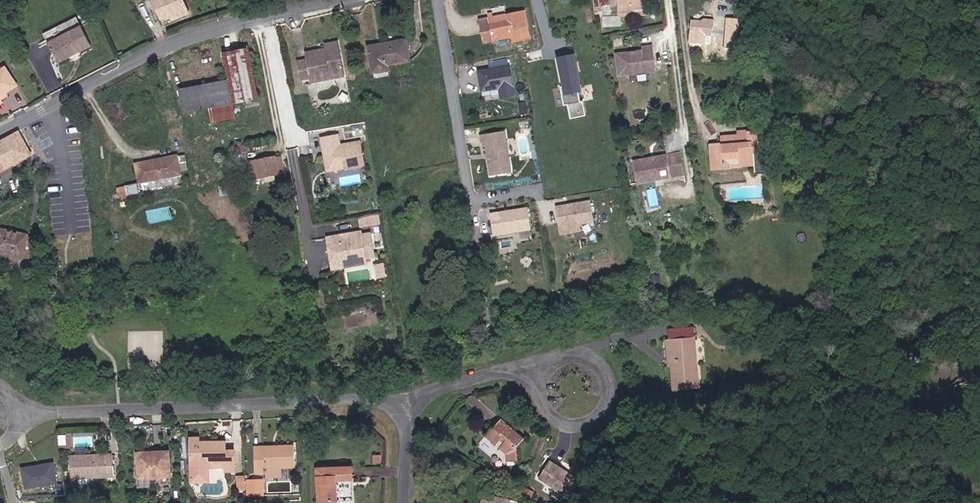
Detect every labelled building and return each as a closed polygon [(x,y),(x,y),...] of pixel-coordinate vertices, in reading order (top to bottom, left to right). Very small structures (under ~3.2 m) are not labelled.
[(166,23),(190,13),(184,0),(157,0),(166,23)] [(618,15),(615,0),(599,0),(602,17),(618,15)] [(488,20),(492,38),(513,34),(512,27),(531,24),(527,5),(507,9),(509,17),(488,20)] [(720,49),(735,51),(738,16),(723,15),(720,49)] [(705,19),(691,18),(691,28),(704,28),(704,39),(715,40),(716,17),(705,16),(705,19)] [(96,49),(82,18),(48,33),(62,65),(96,49)] [(320,47),(321,52),(309,54),(309,58),(300,59),(303,77),(312,76),(313,81),(347,76),(343,41),(328,43),(328,46),(320,47)] [(410,41),(373,48),(377,75),(391,72),(390,67),(414,63),(410,41)] [(641,45),(641,50),(621,51),(623,73),(656,70),(654,44),(641,45)] [(254,111),(266,109),(256,49),(231,52),(235,78),(185,85),(190,109),(212,105),(215,122),(237,120),(234,102),(252,99),(254,111)] [(574,56),(557,59),(564,95),(581,91),(574,56)] [(507,67),(476,71),(480,92),(500,90),(501,98),(514,95),(507,67)] [(8,70),(0,75),(0,108),(5,104),(3,101),(21,88),(8,70)] [(273,113),(265,114),(269,131),(276,130),(273,113)] [(712,171),(723,170),(722,156),(739,156),(739,164),(752,164),(752,173),(766,173),(763,130),(737,132),(737,136),(723,137),(723,142),(709,143),(712,171)] [(505,132),(483,135),(489,177),(511,174),(505,132)] [(32,160),(18,134),(0,144),(0,176),(32,160)] [(368,166),(365,143),(344,146),(343,136),(326,138),(327,149),(331,149),(332,155),(329,160),(331,172),(343,170),(368,166)] [(639,182),(671,175),(667,155),(635,160),(639,182)] [(723,170),(746,164),(739,164),(739,156),(722,156),(723,170)] [(279,158),(254,162),(257,180),(283,176),(279,158)] [(139,169),(143,186),(197,176),(194,161),(181,164),(180,161),(139,169)] [(143,186),(126,189),(129,204),(146,201),(143,186)] [(589,201),(555,207),(560,236),(581,232),(580,225),(593,223),(589,201)] [(527,207),(499,211),(500,220),(492,221),(494,236),(530,231),(527,207)] [(361,226),(380,224),(379,215),(360,217),(361,226)] [(25,267),(29,250),(20,247),(24,233),(0,225),(0,252),(12,256),(11,263),(25,267)] [(367,272),(367,267),(376,265),(373,243),(364,244),(363,241),(355,242),(352,245),(345,246),(341,244),(330,246),(335,277),(348,275),(367,272)] [(378,273),(379,276),(380,287),(388,286),(387,279),(386,272),(378,273)] [(671,329),(672,341),(666,341),(668,369),(672,369),(673,390),(701,389),(698,328),(671,329)] [(517,449),(525,438),(503,419),(496,427),(494,425),(482,438),(492,447),(498,441),(503,446),(499,452),(506,458),(506,466),(521,465),(522,453),(517,449)] [(189,436),(190,478),(205,478),(204,462),(223,461),(223,471),(233,471),(232,449),(222,449),(222,442),(197,444),(197,435),(189,436)] [(284,479),(284,468),(296,468),(294,446),(255,446),(255,475),(269,475),(270,479),(284,479)] [(113,452),(82,452),(82,474),(114,474),(113,452)] [(135,454),(136,478),(167,476),(166,453),(135,454)] [(550,459),(538,479),(570,498),(582,478),(550,459)] [(21,466),(25,488),(58,483),(54,461),(21,466)] [(211,475),(223,473),(222,467),(210,469),(211,475)] [(353,500),(353,479),(352,468),(317,469),(318,501),(336,501),(353,500)] [(237,489),(245,489),(245,474),(237,474),(237,489)] [(265,495),(265,478),(247,478),(246,495),(265,495)]
